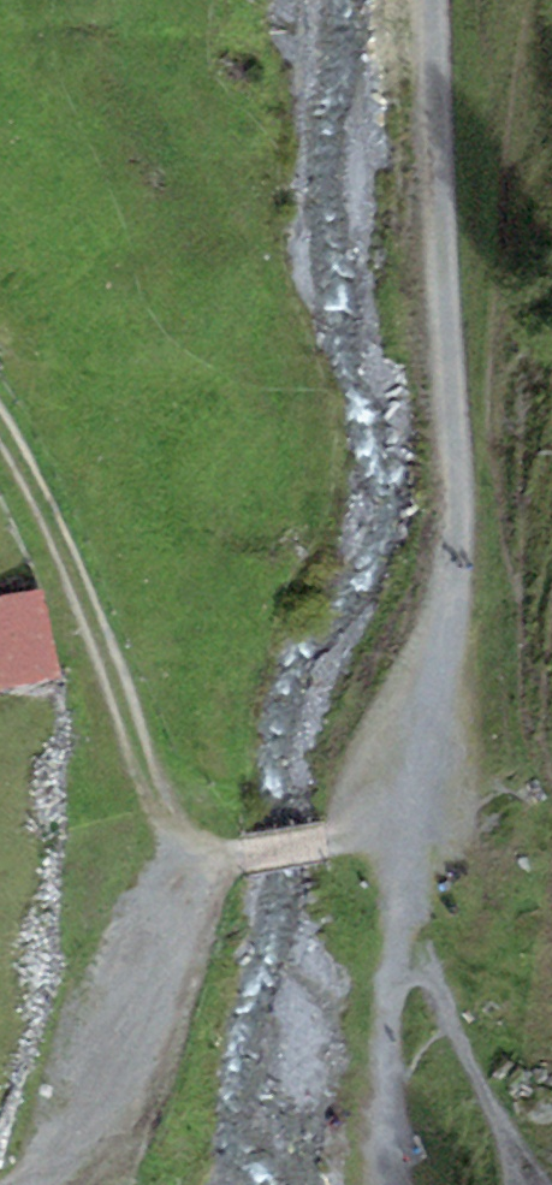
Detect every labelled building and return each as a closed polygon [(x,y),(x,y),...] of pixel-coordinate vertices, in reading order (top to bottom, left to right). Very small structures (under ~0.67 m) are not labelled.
[(41,592),(0,599),(0,690),(56,680),(41,592)]
